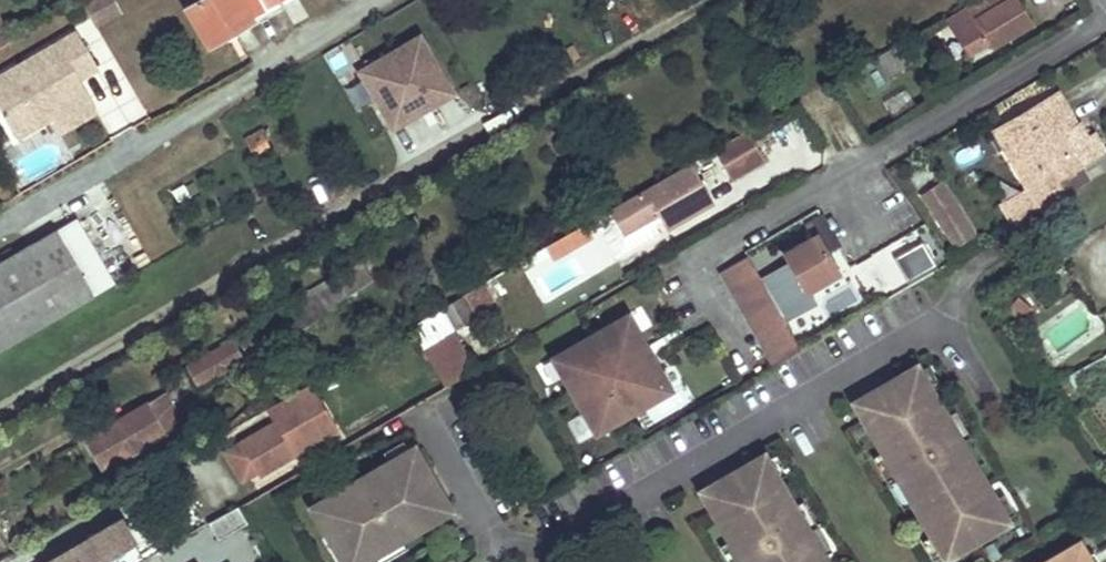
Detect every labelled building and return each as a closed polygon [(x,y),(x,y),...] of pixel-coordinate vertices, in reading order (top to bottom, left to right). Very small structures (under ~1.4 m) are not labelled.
[(111,0),(93,0),(83,6),(95,27),(118,13),(111,0)] [(187,9),(208,46),(286,0),(202,0),(187,9)] [(948,17),(969,54),(1000,36),(1002,38),(1017,29),(1019,32),(1032,23),(1017,0),(1009,0),(1006,2),(1005,0),(993,0),(988,3),(987,0),(978,0),(948,17)] [(12,41),(0,21),(0,49),(12,41)] [(453,92),(419,33),(357,69),(391,127),(453,92)] [(0,76),(0,115),(13,139),(86,98),(76,81),(95,70),(76,34),(0,76)] [(901,43),(862,65),(874,86),(913,64),(901,43)] [(906,86),(882,97),(889,114),(914,102),(906,86)] [(1071,155),(1059,134),(1076,125),(1058,93),(998,127),(1031,186),(1043,208),(1064,196),(1056,181),(1074,169),(1068,157),(1071,155)] [(263,128),(245,138),(256,161),(271,153),(264,141),(269,138),(263,128)] [(727,177),(765,164),(753,130),(716,143),(727,177)] [(714,201),(692,162),(609,210),(624,235),(659,214),(667,229),(714,201)] [(923,194),(931,207),(950,195),(942,182),(923,194)] [(1043,208),(1031,186),(1002,203),(1015,224),(1043,208)] [(974,234),(950,195),(931,207),(955,245),(974,234)] [(54,230),(0,262),(0,346),(111,282),(74,218),(54,230)] [(837,245),(822,218),(809,227),(814,236),(782,255),(785,260),(758,276),(783,320),(812,303),(806,292),(822,282),(821,279),(835,271),(824,252),(837,245)] [(935,267),(921,243),(894,258),(907,281),(935,267)] [(746,256),(720,271),(773,364),(800,349),(783,320),(758,276),(746,256)] [(458,320),(497,300),(485,279),(446,299),(458,320)] [(335,308),(325,291),(239,340),(245,352),(290,327),(293,332),(335,308)] [(441,308),(410,326),(417,337),(447,319),(441,308)] [(626,314),(550,357),(594,433),(670,389),(626,314)] [(447,319),(417,337),(445,384),(476,366),(447,319)] [(243,358),(234,343),(232,340),(188,365),(191,368),(198,383),(243,358)] [(916,365),(853,402),(944,559),(1007,522),(916,365)] [(337,428),(311,384),(265,411),(272,422),(238,442),(257,476),(337,428)] [(182,421),(165,393),(84,438),(96,460),(119,447),(123,453),(170,426),(182,421)] [(185,427),(182,421),(170,426),(174,433),(185,427)] [(123,453),(119,447),(96,460),(104,473),(126,460),(123,453)] [(310,507),(342,561),(360,561),(449,510),(413,447),(310,507)] [(699,491),(741,561),(826,561),(763,454),(699,491)] [(246,521),(237,505),(208,522),(217,538),(246,521)] [(143,560),(119,518),(45,561),(140,561),(143,560)] [(1082,533),(1027,561),(1098,561),(1082,533)]
